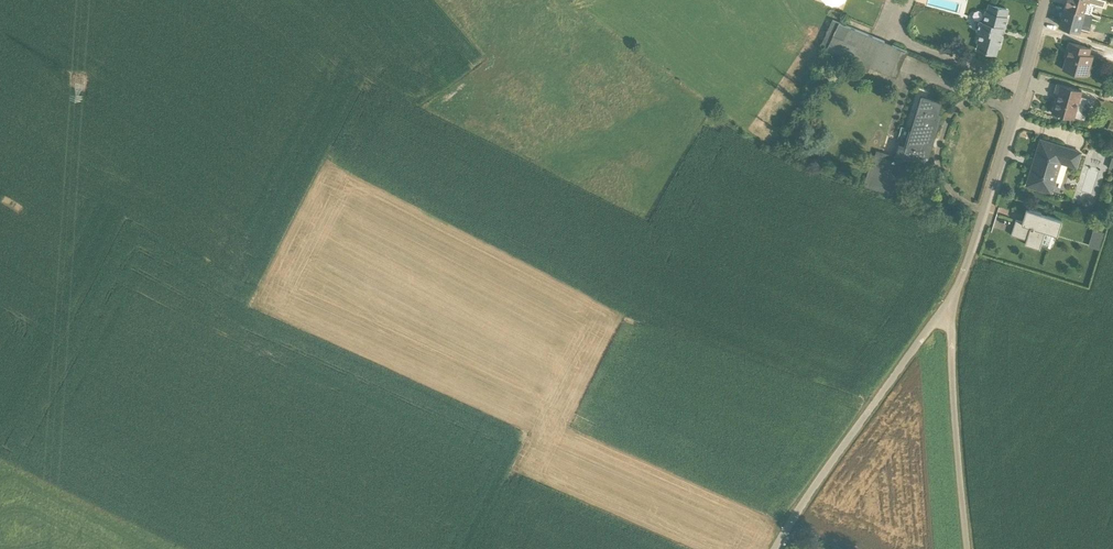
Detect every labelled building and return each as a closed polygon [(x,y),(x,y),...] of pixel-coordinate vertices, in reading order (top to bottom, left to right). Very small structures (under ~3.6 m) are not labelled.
[(975,46),(988,50),(988,49),(994,51),(996,43),(999,44),(1002,33),(1000,32),(1002,24),(1004,25),(1007,13),(1004,13),(1006,5),(987,0),(986,7),(984,7),(981,17),(978,16),(975,27),(978,28),(976,39),(977,39),(975,46)] [(1090,10),(1093,2),(1091,2),(1092,0),(1064,0),(1064,3),(1090,10)] [(1057,23),(1079,28),(1082,18),(1087,20),(1090,10),(1064,3),(1063,3),(1057,23)] [(870,63),(896,74),(907,47),(832,16),(820,43),(860,59),(858,66),(867,70),(870,63)] [(1061,66),(1087,73),(1093,53),(1089,52),(1091,45),(1067,38),(1063,53),(1065,54),(1061,66)] [(1050,109),(1074,116),(1082,87),(1056,80),(1053,90),(1055,90),(1050,109)] [(872,151),(863,181),(892,190),(903,153),(925,160),(940,111),(937,110),(940,99),(920,93),(910,126),(901,123),(898,131),(901,132),(895,152),(876,146),(874,152),(872,151)] [(1081,149),(1040,136),(1026,181),(1052,189),(1055,178),(1058,179),(1064,161),(1076,165),(1081,149)] [(1061,215),(1026,204),(1021,218),(1015,216),(1010,231),(1025,236),(1024,240),(1039,245),(1040,240),(1046,241),(1050,229),(1056,230),(1061,215)] [(1098,244),(1103,228),(1092,225),(1088,242),(1098,244)]
